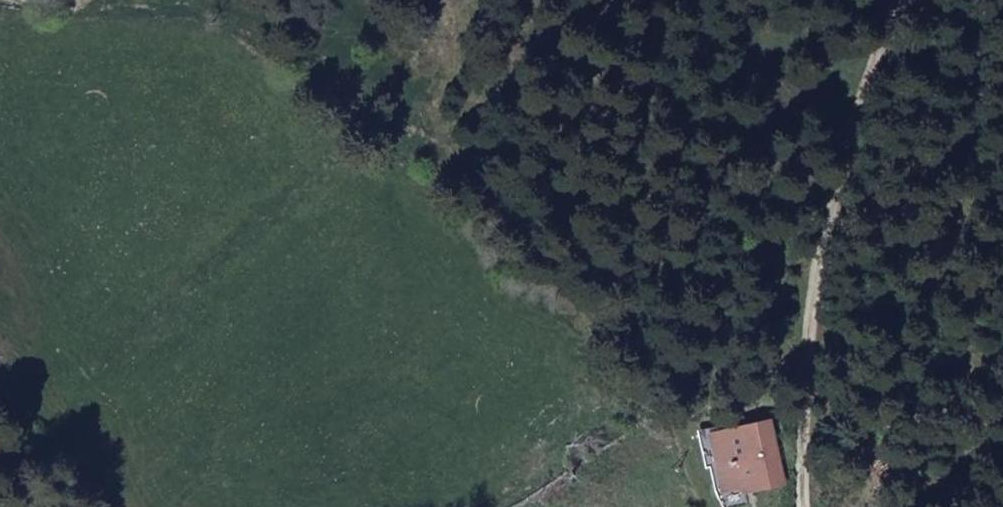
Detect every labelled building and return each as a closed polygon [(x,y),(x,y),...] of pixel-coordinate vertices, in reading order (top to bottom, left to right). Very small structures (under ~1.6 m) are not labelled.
[(766,429),(710,441),(722,496),(752,489),(755,492),(777,487),(766,429)] [(722,496),(710,441),(696,443),(703,473),(708,472),(713,498),(722,496)]
